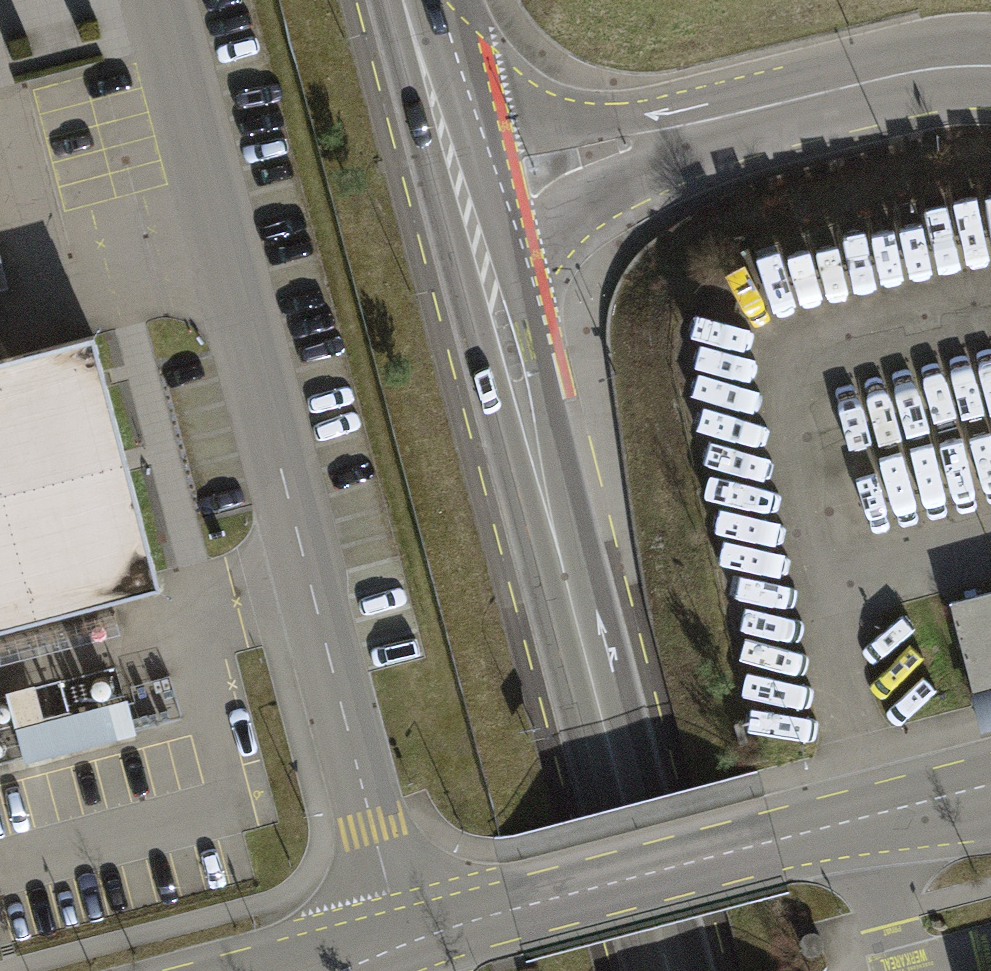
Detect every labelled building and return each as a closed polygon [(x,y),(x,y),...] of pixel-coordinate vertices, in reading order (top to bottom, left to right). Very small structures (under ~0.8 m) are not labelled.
[(0,360),(0,630),(160,586),(92,335),(0,360)] [(943,597),(968,697),(990,691),(990,585),(943,597)] [(126,703),(16,731),(24,759),(133,731),(126,703)] [(814,934),(805,937),(802,940),(801,944),(802,947),(804,952),(807,954),(812,954),(817,952),(820,950),(822,946),(822,942),(820,939),(818,937),(814,934)]
